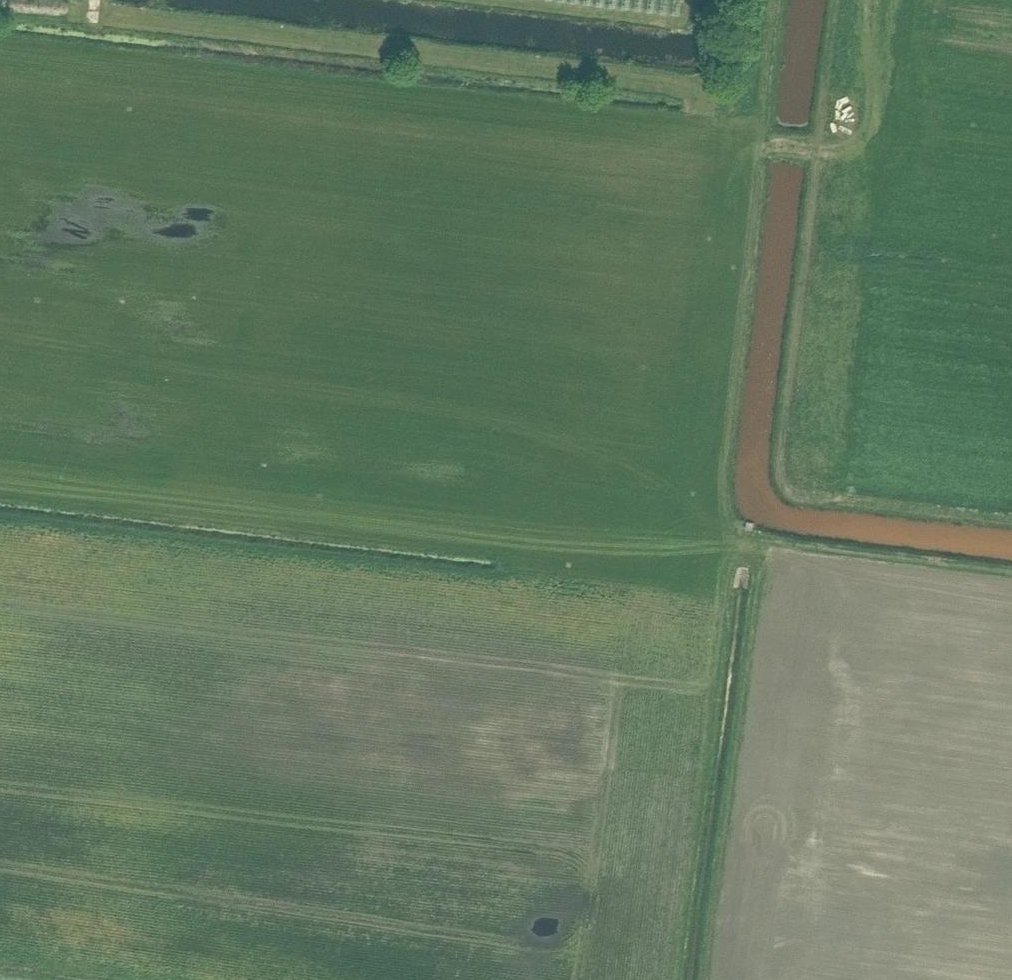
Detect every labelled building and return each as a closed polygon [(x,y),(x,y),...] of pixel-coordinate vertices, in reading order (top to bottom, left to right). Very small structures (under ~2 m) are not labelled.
[(678,13),(680,0),(567,0),(678,13)]
